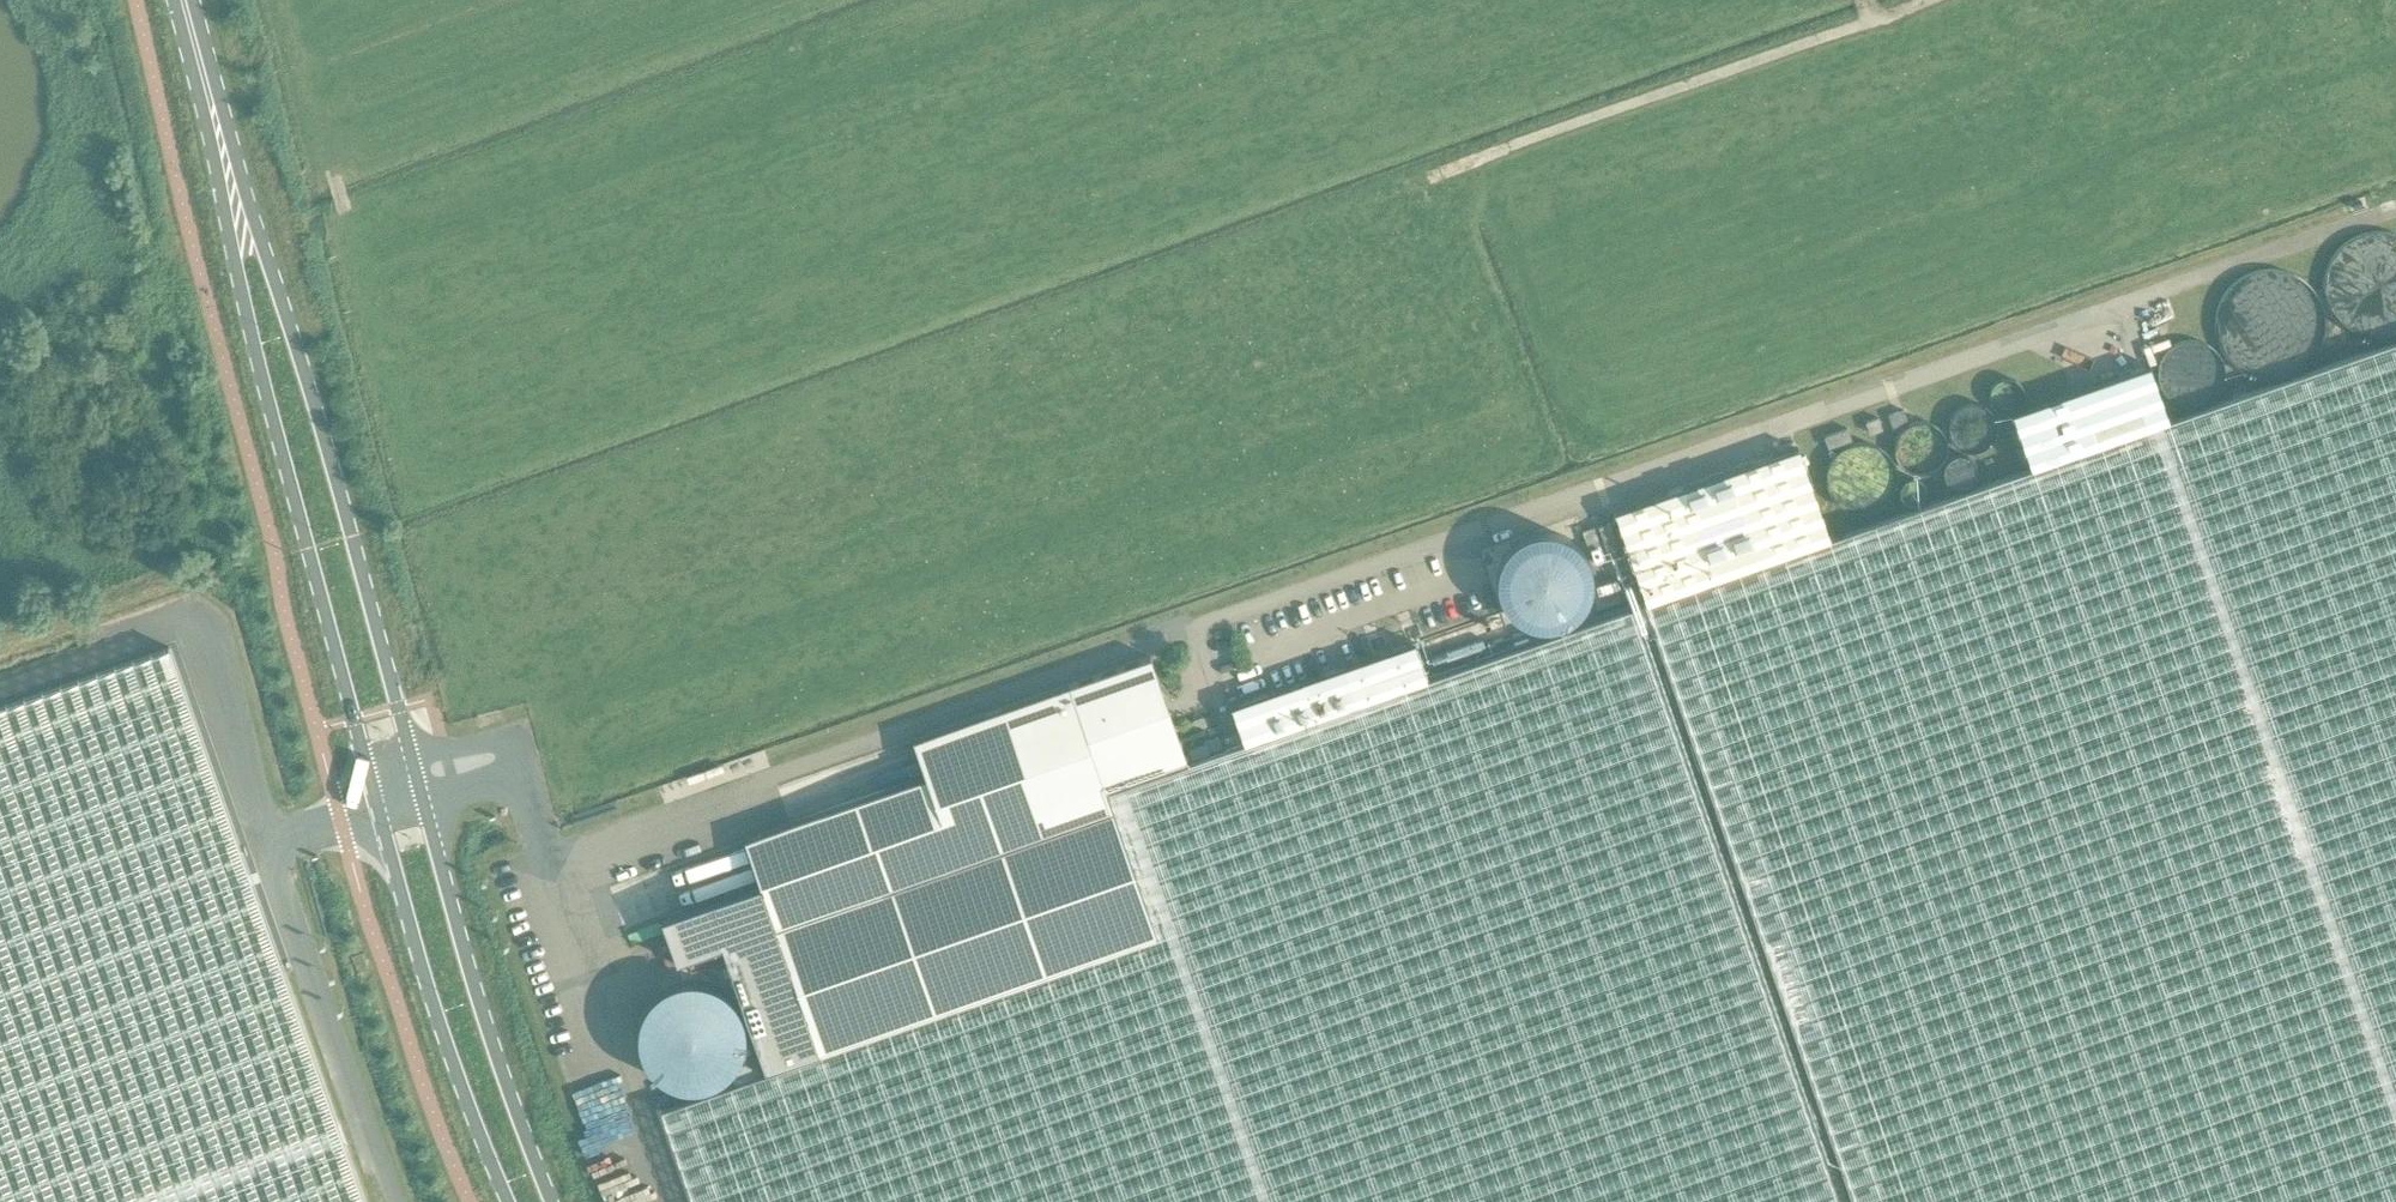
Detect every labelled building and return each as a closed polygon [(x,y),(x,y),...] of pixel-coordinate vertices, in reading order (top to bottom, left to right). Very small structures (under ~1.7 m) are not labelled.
[(1798,447),(1615,511),(1647,602),(1427,678),(1415,642),(1299,682),(1302,690),(1312,718),(1245,742),(1223,749),(1206,755),(1188,762),(1106,790),(1157,934),(819,1053),(766,1072),(735,1082),(735,1083),(661,1108),(694,1201),(1840,1201),(1639,626),(1653,621),(1764,937),(1856,1201),(2395,1201),(2395,340),(2223,400),(2169,419),(2150,365),(2148,366),(2127,373),(2012,414),(2031,468),(1830,538),(1798,447)] [(1828,447),(1852,439),(1848,427),(1824,435),(1828,447)] [(0,707),(0,1201),(366,1201),(171,647),(0,707)] [(761,883),(661,917),(677,962),(722,946),(729,964),(755,1039),(752,1040),(732,1073),(735,1083),(735,1082),(766,1072),(819,1053),(1157,934),(1106,790),(1188,762),(1179,738),(1165,696),(1151,656),(1069,684),(913,738),(925,774),(790,823),(746,839),(761,883)]
